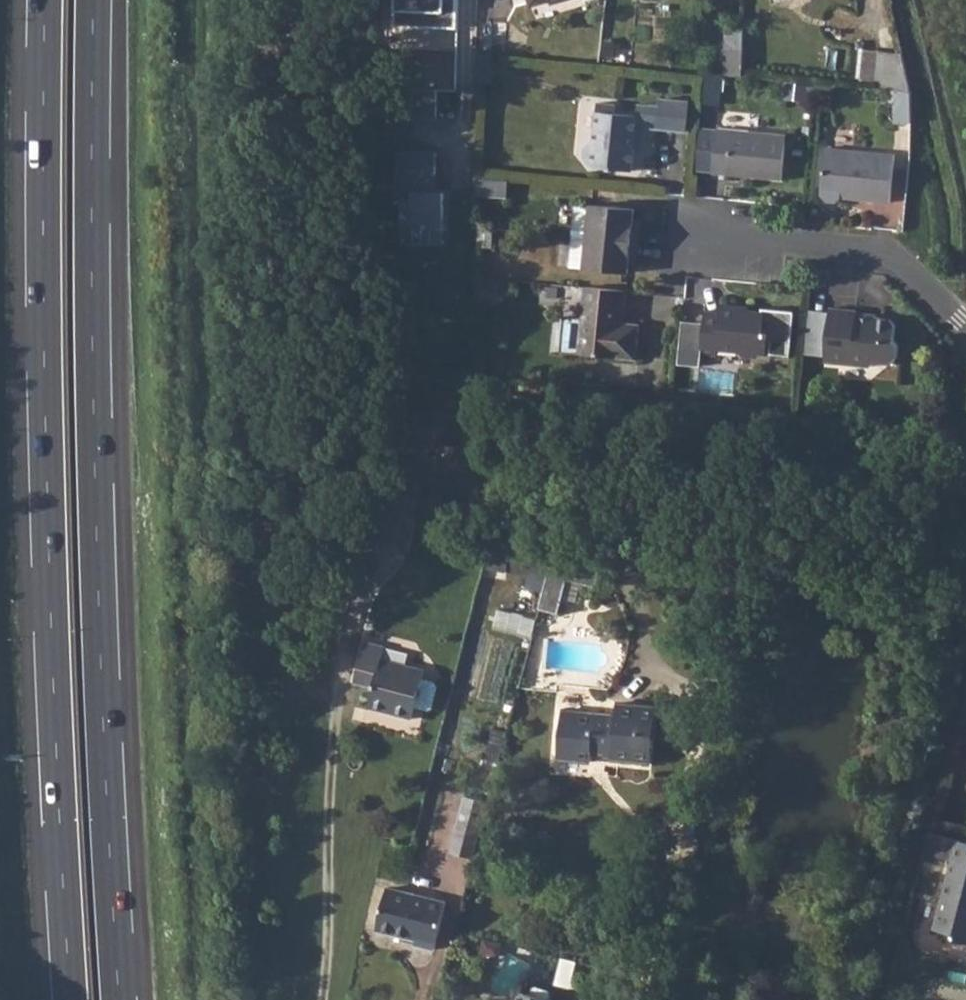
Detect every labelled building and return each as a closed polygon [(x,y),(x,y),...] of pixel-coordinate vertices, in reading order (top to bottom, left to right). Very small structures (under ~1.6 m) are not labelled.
[(726,26),(726,46),(743,46),(743,26),(726,26)] [(726,46),(725,75),(742,76),(743,46),(726,46)] [(862,50),(859,87),(874,89),(877,52),(862,50)] [(877,52),(874,89),(897,91),(910,92),(901,53),(877,52)] [(721,75),(706,73),(703,104),(718,105),(721,75)] [(436,89),(405,89),(405,118),(436,118),(436,89)] [(894,122),(911,123),(913,104),(910,92),(897,91),(894,122)] [(658,105),(656,128),(684,131),(687,101),(659,98),(658,105)] [(632,170),(634,147),(643,134),(644,127),(645,117),(636,116),(614,114),(615,106),(597,104),(593,141),(585,147),(584,159),(590,167),(632,170)] [(637,104),(636,116),(645,117),(644,127),(656,128),(658,105),(637,104)] [(716,129),(712,173),(779,179),(784,136),(716,129)] [(643,134),(634,147),(642,148),(643,134)] [(888,202),(893,156),(824,148),(819,190),(819,195),(823,200),(834,202),(839,197),(839,192),(849,193),(849,199),(888,202)] [(434,151),(396,151),(395,240),(443,240),(443,191),(433,191),(434,151)] [(477,178),(477,192),(506,195),(507,181),(477,178)] [(575,207),(572,235),(573,235),(588,237),(636,242),(638,227),(631,226),(632,219),(633,209),(591,206),(590,208),(575,207)] [(588,237),(573,235),(570,267),(627,272),(627,263),(628,256),(635,257),(636,242),(588,237)] [(625,290),(583,286),(577,354),(634,359),(637,323),(618,322),(619,307),(623,307),(625,290)] [(702,322),(700,351),(715,353),(715,347),(735,349),(739,354),(754,355),(758,351),(788,354),(792,311),(760,308),(760,312),(738,310),(738,305),(720,303),(719,312),(703,311),(702,322)] [(825,357),(824,362),(870,367),(876,363),(891,364),(896,360),(898,345),(893,341),(895,326),(889,320),(854,316),(854,311),(829,309),(829,313),(825,357)] [(829,313),(809,310),(804,355),(825,357),(829,313)] [(682,320),(678,363),(698,365),(700,351),(702,322),(682,320)] [(492,533),(485,563),(547,572),(555,542),(492,533)] [(547,572),(537,610),(556,615),(560,601),(565,581),(578,584),(593,587),(603,553),(577,546),(555,542),(547,572)] [(565,581),(560,601),(574,604),(578,584),(565,581)] [(535,633),(538,616),(500,609),(497,627),(535,633)] [(353,672),(356,673),(373,678),(371,687),(366,706),(411,718),(413,707),(426,710),(431,707),(437,685),(434,681),(421,677),(423,670),(379,658),(382,647),(362,641),(353,672)] [(356,673),(354,682),(371,687),(373,678),(356,673)] [(591,751),(604,752),(611,752),(610,756),(610,758),(650,760),(655,706),(614,703),(613,714),(560,709),(555,758),(590,761),(591,751)] [(449,852),(472,859),(487,803),(463,797),(449,852)] [(928,831),(922,849),(941,854),(946,835),(928,831)] [(954,838),(946,835),(941,854),(949,856),(954,838)] [(949,856),(931,925),(947,930),(950,936),(965,940),(965,861),(949,856)] [(376,927),(390,931),(401,890),(386,886),(376,927)] [(401,890),(390,931),(416,938),(415,943),(434,948),(445,901),(401,890)] [(484,937),(480,951),(499,956),(503,942),(484,937)] [(526,992),(524,999),(554,999),(526,992)]
